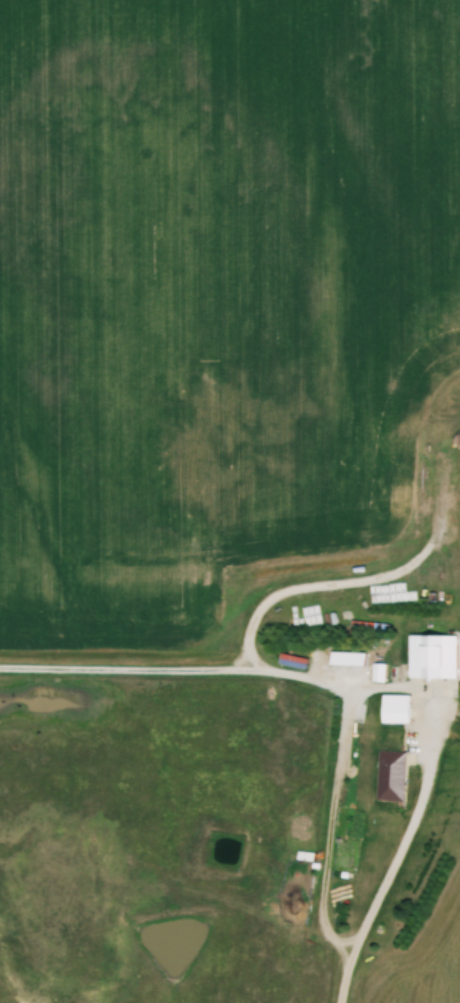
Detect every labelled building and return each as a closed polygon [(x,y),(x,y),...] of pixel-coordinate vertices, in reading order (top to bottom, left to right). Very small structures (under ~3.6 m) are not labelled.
[(373,679),(381,679),(381,664),(373,664),(373,679)] [(380,695),(380,723),(408,723),(408,695),(380,695)] [(402,801),(403,752),(377,751),(376,801),(402,801)] [(310,858),(312,851),(297,847),(295,854),(310,858)]
